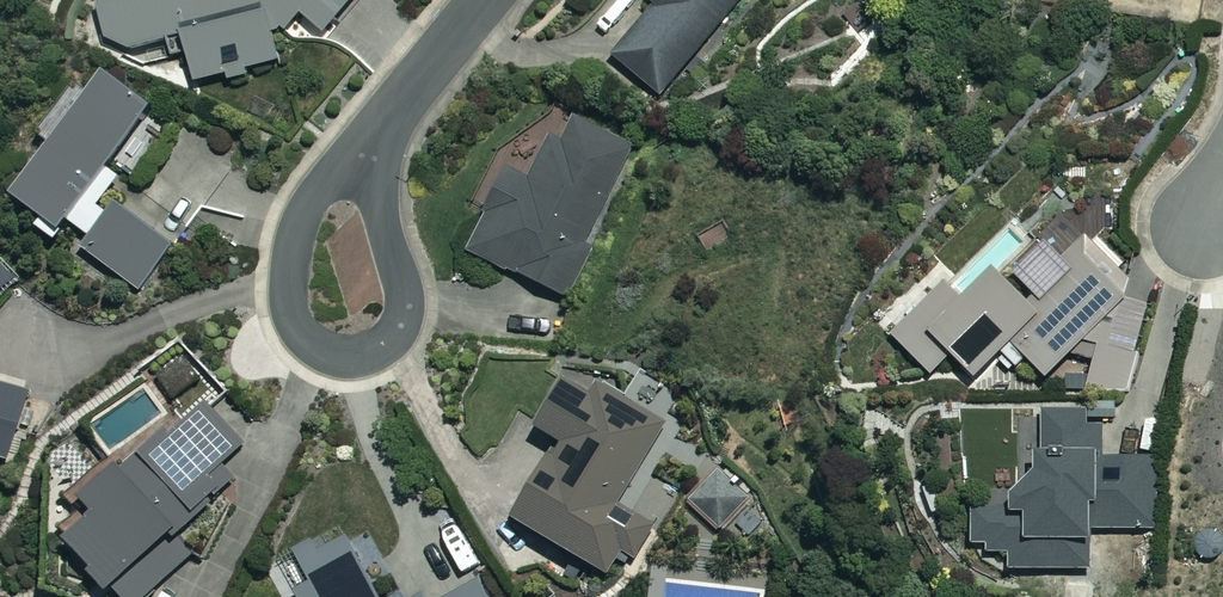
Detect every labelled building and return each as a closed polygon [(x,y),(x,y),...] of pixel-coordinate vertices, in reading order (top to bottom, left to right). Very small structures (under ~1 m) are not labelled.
[(223,72),(225,81),(252,75),(250,65),(283,58),(278,36),(301,9),(326,30),(351,0),(103,0),(100,1),(109,38),(129,48),(170,39),(174,56),(191,52),(197,78),(223,72)] [(657,4),(614,54),(659,93),(741,0),(652,0),(657,4)] [(109,194),(125,172),(136,180),(181,120),(110,66),(96,83),(84,74),(40,130),(54,141),(17,190),(49,214),(42,224),(58,237),(72,219),(93,235),(85,246),(140,289),(175,244),(109,194)] [(634,137),(577,112),(564,143),(550,137),(532,178),(508,167),(471,250),(567,292),(634,137)] [(1059,254),(1042,237),(1010,268),(1032,291),(1025,298),(989,262),(957,294),(941,279),(887,332),(928,373),(949,351),(971,374),(997,349),(1001,353),(997,358),(1006,367),(1012,362),(1014,364),(1023,356),(1042,375),(1066,351),(1124,294),(1128,279),(1081,232),(1059,254)] [(1148,301),(1124,294),(1066,351),(1092,358),(1088,373),(1064,372),(1064,387),(1085,388),(1084,390),(1128,390),(1148,301)] [(199,376),(183,354),(157,373),(174,395),(199,376)] [(608,397),(570,374),(541,424),(563,437),(517,515),(612,571),(634,533),(609,518),(667,421),(612,389),(608,397)] [(12,458),(32,392),(0,382),(0,454),(12,458)] [(146,459),(135,447),(86,494),(100,507),(68,538),(125,596),(148,596),(190,556),(172,538),(236,477),(223,464),(250,438),(210,397),(146,459)] [(1096,453),(1096,407),(1033,406),(1033,463),(1007,489),(1007,505),(965,505),(965,543),(1002,543),(1002,564),(1083,564),(1083,525),(1148,525),(1148,454),(1096,453)] [(347,532),(301,556),(313,579),(298,587),(303,596),(381,596),(347,532)] [(481,579),(446,596),(490,596),(481,579)]
